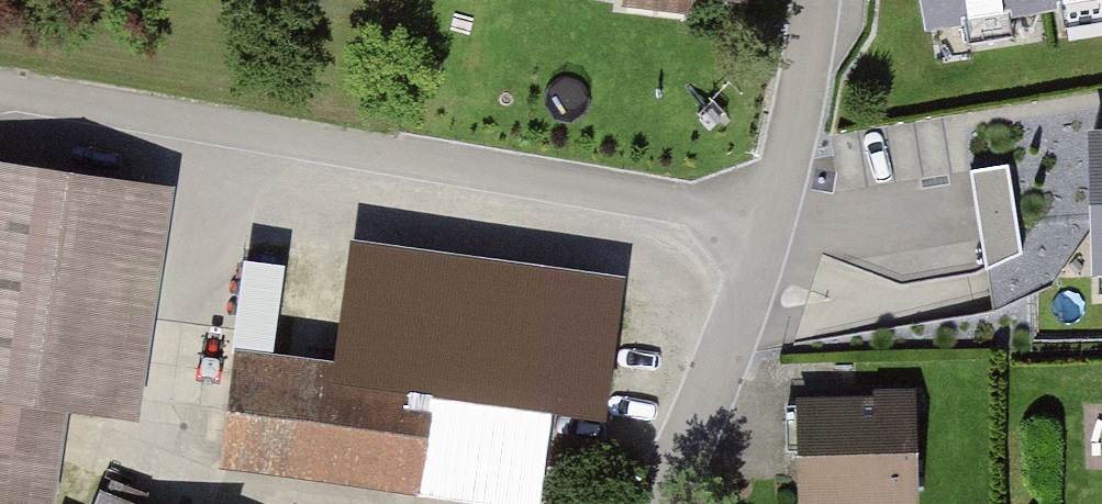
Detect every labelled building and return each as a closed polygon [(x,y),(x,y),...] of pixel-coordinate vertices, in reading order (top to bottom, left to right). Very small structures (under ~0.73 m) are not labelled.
[(932,22),(1067,0),(928,0),(932,22)] [(1093,134),(1095,266),(1101,266),(1101,134),(1093,134)] [(1018,158),(981,161),(990,291),(1060,287),(1057,244),(1024,246),(1018,158)] [(0,166),(0,503),(9,503),(18,503),(35,393),(106,404),(140,188),(0,166)] [(352,245),(336,370),(432,382),(419,484),(538,499),(550,410),(605,418),(623,280),(352,245)] [(259,258),(252,332),(278,335),(285,261),(259,258)] [(336,370),(234,357),(221,458),(419,484),(432,382),(336,370)] [(804,503),(929,503),(925,391),(800,395),(804,503)] [(104,489),(99,503),(143,503),(104,489)]
